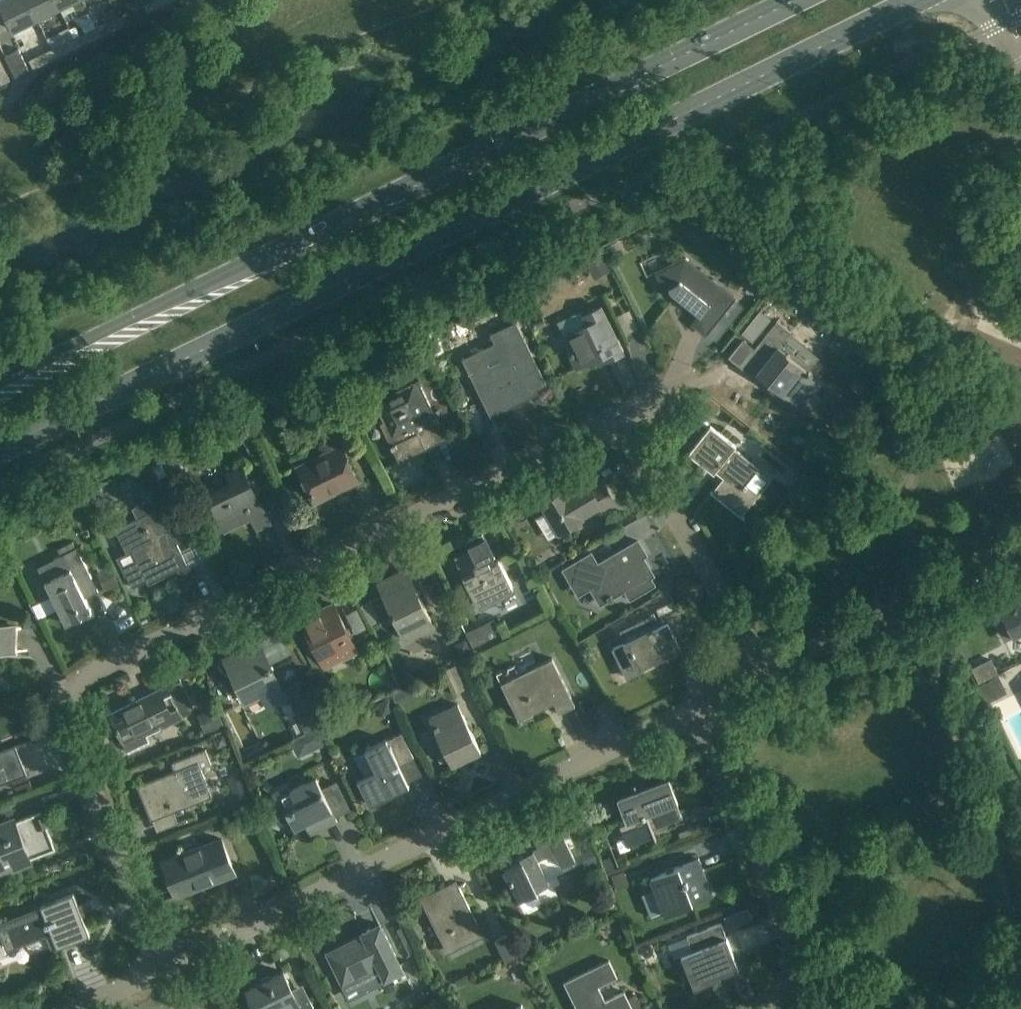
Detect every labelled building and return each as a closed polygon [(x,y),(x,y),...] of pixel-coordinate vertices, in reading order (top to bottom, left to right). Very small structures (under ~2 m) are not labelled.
[(37,19),(28,0),(0,0),(0,1),(14,30),(37,19)] [(59,8),(55,0),(28,0),(37,19),(59,8)] [(76,0),(55,0),(59,8),(60,8),(76,0)] [(145,14),(167,3),(166,0),(151,0),(141,5),(145,14)] [(123,25),(145,14),(141,5),(118,16),(123,25)] [(114,8),(104,13),(108,20),(117,15),(114,8)] [(97,27),(96,27),(100,36),(123,25),(118,16),(97,27)] [(100,36),(96,27),(82,34),(74,38),(78,47),(90,41),(100,36)] [(51,49),(56,58),(78,47),(74,38),(51,49)] [(29,70),(19,49),(5,56),(16,77),(29,70)] [(34,69),(56,58),(51,49),(29,60),(34,69)] [(0,59),(0,82),(1,85),(10,80),(0,59)] [(590,255),(588,256),(597,276),(610,270),(600,251),(590,255)] [(733,298),(684,259),(657,272),(665,290),(669,288),(671,291),(700,315),(693,324),(705,333),(733,298)] [(803,292),(796,301),(806,309),(813,300),(803,292)] [(623,351),(601,306),(587,313),(592,322),(563,336),(578,367),(602,355),(605,360),(623,351)] [(760,309),(750,322),(761,331),(772,318),(760,309)] [(720,335),(731,321),(722,313),(711,327),(720,335)] [(819,359),(789,335),(791,332),(777,320),(755,348),(768,358),(757,373),(795,403),(816,377),(809,371),(819,359)] [(510,336),(462,359),(465,365),(491,417),(502,411),(501,408),(503,408),(507,405),(508,408),(538,393),(529,375),(510,336)] [(446,438),(418,380),(375,401),(395,442),(391,445),(393,448),(397,446),(403,458),(398,460),(399,461),(426,448),(424,444),(431,441),(433,444),(446,438)] [(699,404),(713,415),(720,406),(707,394),(699,404)] [(336,395),(328,397),(334,412),(341,409),(336,395)] [(737,444),(712,423),(690,451),(715,471),(717,469),(725,475),(713,490),(740,512),(756,493),(745,485),(760,465),(735,446),(737,444)] [(358,481),(341,445),(297,466),(315,502),(332,494),(332,490),(342,485),(344,488),(358,481)] [(179,491),(164,460),(151,466),(167,497),(179,491)] [(601,471),(604,476),(621,466),(618,461),(601,471)] [(270,524),(242,467),(227,474),(231,483),(207,495),(221,523),(247,510),(257,530),(270,524)] [(615,503),(602,481),(590,487),(587,481),(566,493),(565,490),(541,504),(558,532),(582,519),(581,517),(600,506),(603,510),(615,503)] [(137,519),(120,527),(136,558),(122,565),(133,587),(147,580),(148,583),(186,565),(189,571),(191,570),(182,552),(160,507),(158,509),(152,497),(132,507),(137,519)] [(473,554),(456,562),(477,604),(478,604),(481,609),(515,592),(499,559),(497,560),(483,531),(466,539),(473,554)] [(67,570),(45,581),(66,624),(92,611),(78,583),(92,576),(78,547),(76,548),(73,541),(58,549),(61,556),(60,556),(67,570)] [(591,552),(563,569),(570,581),(583,574),(601,604),(625,590),(630,599),(657,582),(641,556),(645,553),(638,541),(620,551),(598,564),(591,552)] [(120,587),(110,566),(96,573),(106,593),(120,587)] [(398,586),(383,593),(391,611),(401,631),(416,623),(420,632),(434,625),(415,586),(406,569),(393,575),(398,586)] [(553,574),(548,572),(544,575),(543,580),(545,584),(551,584),(554,582),(555,578),(553,574)] [(1013,637),(1020,632),(1020,597),(989,613),(997,630),(1007,625),(1013,637)] [(674,600),(655,609),(659,618),(661,617),(678,609),(674,600)] [(301,640),(313,665),(322,661),(324,665),(356,650),(334,604),(302,620),(309,635),(301,640)] [(624,644),(618,646),(633,676),(644,670),(643,667),(681,648),(678,642),(691,635),(678,609),(661,617),(659,618),(656,619),(659,625),(624,643),(624,644)] [(469,632),(477,643),(497,629),(488,618),(469,632)] [(0,627),(0,650),(16,651),(16,627),(0,627)] [(457,648),(460,655),(471,650),(466,638),(460,641),(457,648)] [(239,651),(225,657),(234,675),(245,699),(261,692),(268,706),(286,697),(288,697),(291,702),(305,732),(317,727),(323,724),(325,722),(323,717),(302,675),(289,681),(280,685),(271,666),(262,648),(259,641),(239,651)] [(542,672),(505,690),(510,701),(519,719),(554,702),(559,712),(575,704),(566,686),(552,656),(537,664),(542,672)] [(999,673),(991,658),(971,667),(979,682),(999,673)] [(979,685),(988,701),(1005,692),(997,676),(979,685)] [(391,693),(395,700),(416,691),(412,683),(391,693)] [(110,714),(123,741),(128,752),(149,742),(144,731),(158,724),(159,727),(182,716),(176,704),(167,686),(110,714)] [(376,703),(382,715),(394,709),(388,697),(376,703)] [(481,750),(458,703),(429,717),(446,752),(449,759),(452,764),(481,750)] [(224,723),(217,706),(198,715),(205,732),(224,723)] [(989,710),(994,719),(999,717),(994,708),(989,710)] [(303,733),(290,740),(298,757),(325,743),(317,727),(305,732),(303,733)] [(224,731),(213,736),(217,747),(228,743),(224,731)] [(374,771),(357,779),(370,804),(404,788),(409,785),(409,784),(403,787),(402,785),(397,773),(402,771),(399,764),(414,757),(402,732),(387,739),(386,738),(363,749),(374,771)] [(15,746),(0,752),(0,779),(24,770),(15,746)] [(210,763),(205,748),(172,762),(175,771),(138,785),(151,819),(211,795),(200,768),(210,763)] [(437,756),(440,763),(449,759),(446,752),(437,756)] [(337,821),(316,777),(290,789),(288,784),(271,793),(281,813),(286,811),(295,828),(305,823),(311,834),(337,821)] [(233,792),(237,803),(252,797),(245,781),(238,783),(233,792)] [(621,805),(628,822),(624,823),(630,840),(652,832),(655,839),(656,838),(652,829),(682,817),(668,782),(645,791),(647,795),(640,797),(635,784),(634,784),(639,798),(621,805)] [(9,801),(0,805),(0,820),(15,814),(9,801)] [(40,811),(0,827),(0,870),(55,848),(40,811)] [(228,824),(224,814),(209,820),(213,830),(228,824)] [(693,826),(680,831),(682,836),(695,831),(693,826)] [(576,860),(563,835),(550,841),(562,867),(576,860)] [(234,870),(222,839),(168,860),(181,893),(214,880),(213,878),(234,870)] [(601,864),(593,846),(581,851),(589,869),(601,864)] [(548,882),(533,849),(519,856),(521,860),(504,869),(519,899),(538,890),(537,888),(548,882)] [(610,855),(601,859),(606,871),(615,867),(610,855)] [(713,895),(699,858),(651,877),(666,913),(713,895)] [(623,870),(612,874),(617,887),(628,883),(623,870)] [(482,932),(459,886),(423,903),(446,949),(482,932)] [(73,892),(41,905),(41,906),(0,923),(0,925),(8,946),(50,929),(57,946),(90,934),(73,892)] [(747,907),(732,913),(736,924),(751,918),(747,907)] [(693,951),(681,955),(687,969),(694,987),(711,981),(709,976),(718,972),(719,975),(738,967),(727,937),(721,922),(687,936),(693,951)] [(364,938),(328,955),(337,973),(342,982),(349,996),(389,976),(390,978),(403,971),(402,970),(389,942),(380,924),(362,933),(364,938)] [(517,956),(507,935),(495,940),(505,962),(517,956)] [(608,959),(563,981),(577,1008),(633,1008),(628,999),(627,998),(624,991),(605,1001),(598,986),(617,976),(608,959)] [(243,1008),(253,1008),(256,1007),(257,1008),(315,1008),(303,985),(292,990),(283,972),(247,989),(250,995),(239,1001),(243,1008)] [(627,998),(628,999),(633,1008),(635,1008),(642,1006),(636,994),(627,998)]
